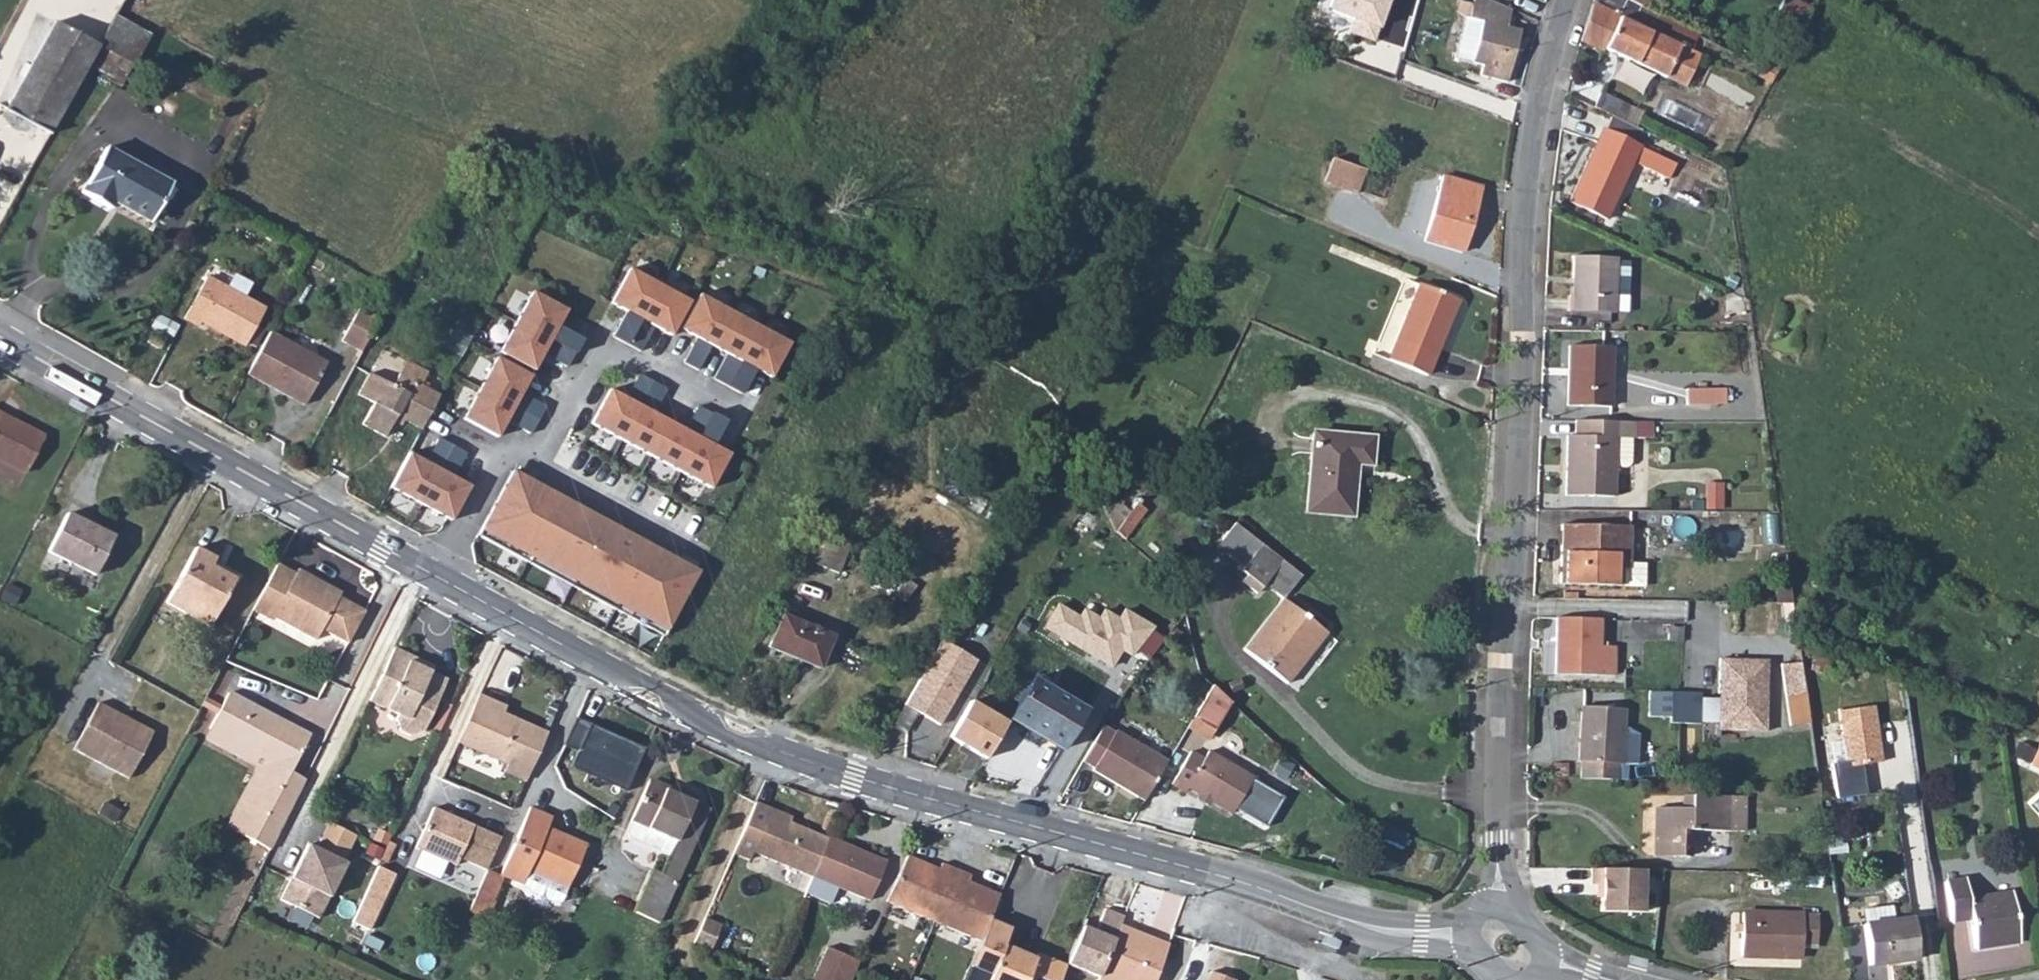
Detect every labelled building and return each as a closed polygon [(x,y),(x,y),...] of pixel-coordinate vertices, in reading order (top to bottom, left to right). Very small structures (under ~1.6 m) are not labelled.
[(1325,9),(1353,19),(1348,34),(1373,43),(1388,0),(1328,0),(1325,9)] [(1493,24),(1482,66),(1479,76),(1507,83),(1520,31),(1507,27),(1512,10),(1489,0),(1474,0),(1472,5),(1460,2),(1456,13),(1465,18),(1493,24)] [(1635,64),(1685,88),(1700,55),(1690,51),(1697,36),(1644,9),(1626,0),(1595,0),(1593,5),(1581,42),(1603,52),(1604,50),(1635,64)] [(1644,9),(1649,0),(1626,0),(1644,9)] [(1776,13),(1803,28),(1813,9),(1797,0),(1783,0),(1776,13)] [(137,62),(153,30),(117,12),(101,43),(137,62)] [(1465,18),(1455,59),(1482,66),(1493,24),(1465,18)] [(6,111),(50,135),(99,47),(55,22),(6,111)] [(1601,93),(1594,108),(1611,116),(1622,121),(1629,106),(1601,93)] [(1622,121),(1611,116),(1604,131),(1603,130),(1569,202),(1607,219),(1633,163),(1669,179),(1676,164),(1635,145),(1641,130),(1622,121)] [(106,148),(81,193),(111,209),(114,203),(151,223),(172,184),(106,148)] [(1333,159),(1324,182),(1357,194),(1366,170),(1333,159)] [(1444,176),(1425,241),(1458,251),(1467,223),(1470,224),(1481,187),(1444,176)] [(1577,296),(1569,296),(1569,312),(1615,313),(1617,258),(1574,256),(1573,278),(1577,278),(1577,296)] [(690,300),(628,267),(608,305),(670,338),(690,300)] [(207,278),(184,319),(199,326),(201,322),(246,346),(265,309),(207,278)] [(1419,284),(1388,360),(1427,376),(1458,300),(1419,284)] [(565,309),(529,290),(496,351),(532,370),(565,309)] [(789,342),(698,294),(679,330),(770,378),(789,342)] [(342,341),(361,352),(379,318),(359,307),(342,341)] [(152,333),(148,343),(160,349),(165,340),(152,333)] [(270,333),(248,374),(305,405),(327,363),(270,333)] [(1610,407),(1612,347),(1569,346),(1568,406),(1610,407)] [(531,376),(494,357),(461,419),(497,439),(531,376)] [(407,361),(399,374),(409,380),(417,366),(407,361)] [(385,437),(394,420),(397,416),(404,420),(422,430),(440,396),(421,386),(429,373),(417,366),(409,380),(399,374),(393,386),(370,373),(358,395),(374,404),(363,424),(385,437)] [(628,368),(618,392),(660,409),(669,384),(628,368)] [(731,453),(607,389),(587,426),(711,491),(731,453)] [(1726,389),(1687,390),(1687,405),(1726,404),(1726,389)] [(713,410),(700,432),(717,442),(730,420),(713,410)] [(26,474),(44,437),(0,415),(0,461),(26,474)] [(397,416),(394,420),(402,425),(404,420),(397,416)] [(1652,423),(1575,421),(1575,436),(1567,436),(1566,496),(1614,497),(1614,467),(1625,467),(1629,463),(1630,438),(1652,438),(1652,423)] [(1314,434),(1307,512),(1351,516),(1354,476),(1352,476),(1353,463),(1370,464),(1372,438),(1314,434)] [(473,485),(409,452),(389,490),(453,523),(473,485)] [(1218,466),(1207,459),(1203,467),(1213,474),(1218,466)] [(698,568),(511,471),(478,533),(665,630),(698,568)] [(1722,484),(1707,484),(1707,509),(1722,509),(1722,484)] [(1140,502),(1118,525),(1126,532),(1147,509),(1140,502)] [(68,514),(48,552),(95,576),(114,537),(68,514)] [(1302,576),(1235,524),(1217,546),(1244,567),(1241,571),(1247,576),(1242,581),(1257,594),(1265,584),(1284,599),(1302,576)] [(1630,527),(1561,525),(1560,584),(1643,586),(1644,563),(1629,563),(1630,527)] [(852,540),(826,529),(812,563),(838,573),(852,540)] [(195,548),(166,603),(209,626),(234,579),(211,567),(215,559),(195,548)] [(277,564),(253,610),(272,621),(273,618),(316,640),(322,630),(348,644),(365,611),(353,605),(339,597),(341,593),(298,570),(296,574),(277,564)] [(341,593),(339,597),(353,605),(355,600),(341,593)] [(1283,600),(1244,650),(1287,684),(1305,661),(1301,658),(1305,652),(1309,655),(1327,633),(1283,600)] [(1059,603),(1044,628),(1113,669),(1124,651),(1133,656),(1156,627),(1126,608),(1119,615),(1106,608),(1101,615),(1085,608),(1080,614),(1059,603)] [(782,615),(768,648),(820,669),(833,636),(782,615)] [(1556,619),(1555,674),(1614,675),(1615,647),(1600,647),(1600,620),(1556,619)] [(976,661),(942,641),(905,705),(939,725),(976,661)] [(431,672),(416,665),(413,657),(394,648),(369,701),(398,714),(396,719),(400,730),(411,736),(423,731),(447,680),(431,672)] [(413,657),(416,665),(431,672),(433,667),(413,657)] [(1767,661),(1719,659),(1718,699),(1701,699),(1700,723),(1745,724),(1745,731),(1766,732),(1767,661)] [(1801,664),(1781,664),(1790,727),(1810,723),(1801,664)] [(1033,679),(1009,720),(1061,750),(1085,709),(1033,679)] [(1231,703),(1213,686),(1194,718),(1215,731),(1231,703)] [(1671,692),(1649,692),(1649,717),(1670,717),(1671,692)] [(1701,693),(1671,692),(1670,717),(1670,723),(1700,724),(1700,723),(1701,699),(1701,693)] [(268,771),(235,832),(271,850),(305,780),(290,773),(306,741),(273,725),(276,720),(226,695),(204,740),(268,771)] [(503,714),(496,712),(499,705),(478,696),(458,742),(507,764),(504,771),(526,781),(547,734),(503,714)] [(1009,722),(971,700),(949,736),(987,758),(1009,722)] [(98,703),(73,750),(129,779),(153,732),(98,703)] [(499,705),(496,712),(503,714),(506,708),(499,705)] [(1873,707),(1838,711),(1846,767),(1881,762),(1873,707)] [(1581,762),(1580,779),(1626,780),(1627,764),(1636,764),(1637,734),(1625,728),(1620,728),(1621,709),(1580,708),(1578,762),(1581,762)] [(576,718),(563,746),(577,752),(570,767),(587,775),(589,770),(628,788),(645,749),(576,718)] [(1103,727),(1082,762),(1094,768),(1093,770),(1145,800),(1167,762),(1116,731),(1115,733),(1103,727)] [(2030,765),(2038,769),(2038,747),(2030,765)] [(1191,752),(1172,784),(1185,793),(1188,788),(1232,814),(1234,809),(1266,828),(1283,798),(1252,780),(1253,778),(1208,752),(1204,760),(1191,752)] [(648,782),(631,822),(633,823),(628,833),(630,838),(669,855),(661,874),(653,871),(635,912),(659,923),(709,810),(693,802),(695,798),(679,792),(678,795),(648,782)] [(1656,808),(1654,856),(1689,857),(1690,830),(1743,832),(1745,798),(1690,797),(1690,809),(1656,808)] [(752,853),(811,877),(828,839),(790,823),(784,820),(786,815),(756,803),(733,854),(749,860),(752,853)] [(530,807),(500,876),(528,888),(532,893),(549,901),(556,900),(562,902),(587,845),(559,833),(556,839),(545,834),(552,817),(530,807)] [(501,838),(433,808),(416,848),(456,866),(459,858),(487,870),(501,838)] [(307,846),(280,900),(318,919),(345,864),(343,863),(356,836),(329,823),(316,850),(307,846)] [(1407,836),(1384,826),(1378,840),(1401,849),(1407,836)] [(838,888),(869,901),(886,862),(829,837),(828,839),(811,877),(812,877),(806,893),(831,904),(838,888)] [(907,856),(887,902),(979,943),(989,921),(1000,895),(968,882),(971,876),(941,864),(939,869),(907,856)] [(395,875),(378,867),(367,891),(384,898),(395,875)] [(1644,870),(1591,869),(1590,885),(1602,885),(1601,912),(1643,913),(1644,870)] [(486,871),(477,893),(492,900),(502,878),(486,871)] [(1968,900),(1965,880),(1945,883),(1950,922),(1970,919),(1974,949),(2019,943),(2012,893),(1968,900)] [(477,893),(468,911),(487,920),(495,901),(492,900),(477,893)] [(1866,917),(1900,915),(1899,904),(1866,906),(1866,917)] [(1099,977),(1120,925),(1123,917),(1105,909),(1098,925),(1101,929),(1099,934),(1082,927),(1067,964),(1099,977)] [(1742,913),(1741,956),(1801,958),(1802,945),(1816,945),(1817,916),(1742,913)] [(721,926),(705,919),(694,944),(710,952),(721,926)] [(1912,919),(1864,925),(1869,966),(1917,959),(1912,919)] [(1034,959),(1003,946),(1010,929),(989,921),(979,943),(969,966),(991,975),(989,979),(1060,979),(1066,966),(1036,954),(1034,959)] [(1098,979),(1156,979),(1168,945),(1120,925),(1099,977),(1098,979)] [(813,979),(851,979),(856,968),(824,954),(813,979)] [(1208,979),(1233,979),(1210,972),(1208,979)]
